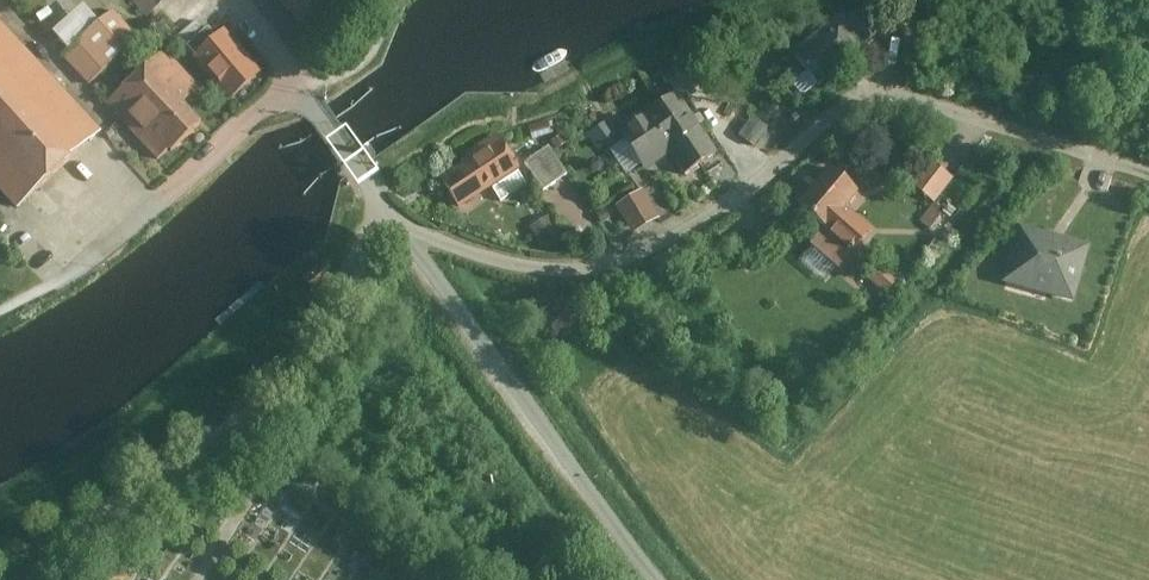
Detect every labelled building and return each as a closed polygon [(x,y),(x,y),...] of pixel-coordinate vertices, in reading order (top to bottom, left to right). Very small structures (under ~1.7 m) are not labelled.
[(148,18),(168,0),(131,0),(148,18)] [(314,34),(344,3),(341,0),(280,0),(314,34)] [(837,23),(796,56),(822,89),(864,56),(862,53),(886,33),(864,9),(850,20),(837,23)] [(114,13),(63,57),(89,87),(140,43),(114,13)] [(14,210),(100,134),(0,21),(0,194),(14,210)] [(228,32),(196,59),(234,104),(266,76),(228,32)] [(206,126),(186,105),(201,91),(166,52),(107,106),(163,166),(206,126)] [(676,94),(661,104),(700,165),(717,154),(679,99),(676,94)] [(644,115),(619,131),(644,168),(669,151),(685,175),(700,165),(661,104),(644,115)] [(444,181),(461,209),(523,170),(500,134),(467,156),(472,163),(444,181)] [(569,176),(551,148),(529,162),(547,190),(569,176)] [(939,202),(959,176),(934,157),(914,183),(939,202)] [(830,171),(799,207),(828,231),(815,246),(843,270),(875,232),(847,211),(858,196),(830,171)] [(647,186),(619,203),(636,233),(664,216),(647,186)] [(931,226),(948,213),(940,203),(924,216),(931,226)] [(533,228),(548,247),(568,232),(552,213),(533,228)] [(1089,249),(1019,228),(1002,284),(1072,305),(1089,249)] [(875,281),(895,291),(904,274),(884,264),(875,281)] [(322,271),(308,282),(319,294),(332,284),(322,271)]
